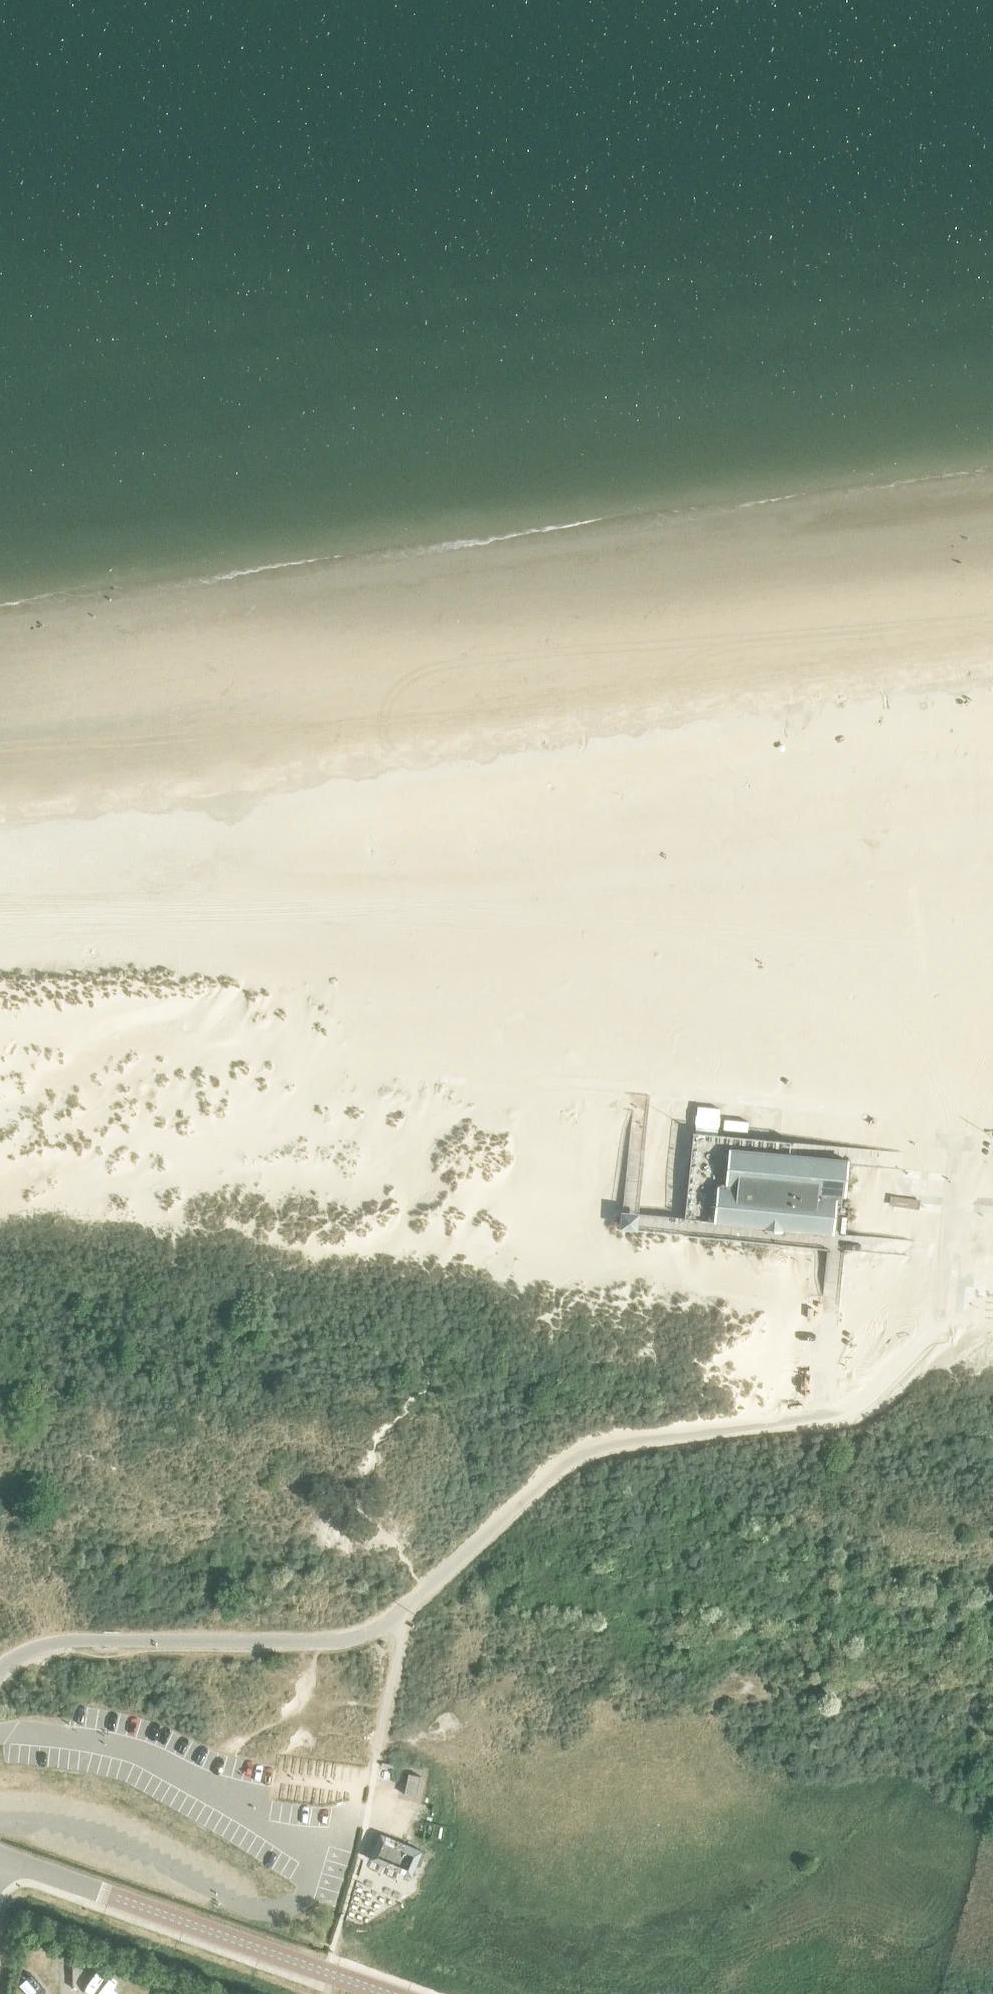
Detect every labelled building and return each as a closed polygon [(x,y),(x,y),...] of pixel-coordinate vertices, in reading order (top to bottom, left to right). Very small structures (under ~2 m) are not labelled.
[(841,1199),(844,1164),(732,1153),(729,1183),(721,1183),(717,1222),(830,1232),(833,1200),(841,1201),(841,1199)] [(403,1793),(416,1796),(420,1779),(407,1776),(403,1793)] [(369,1859),(410,1876),(421,1850),(380,1833),(369,1859)]
